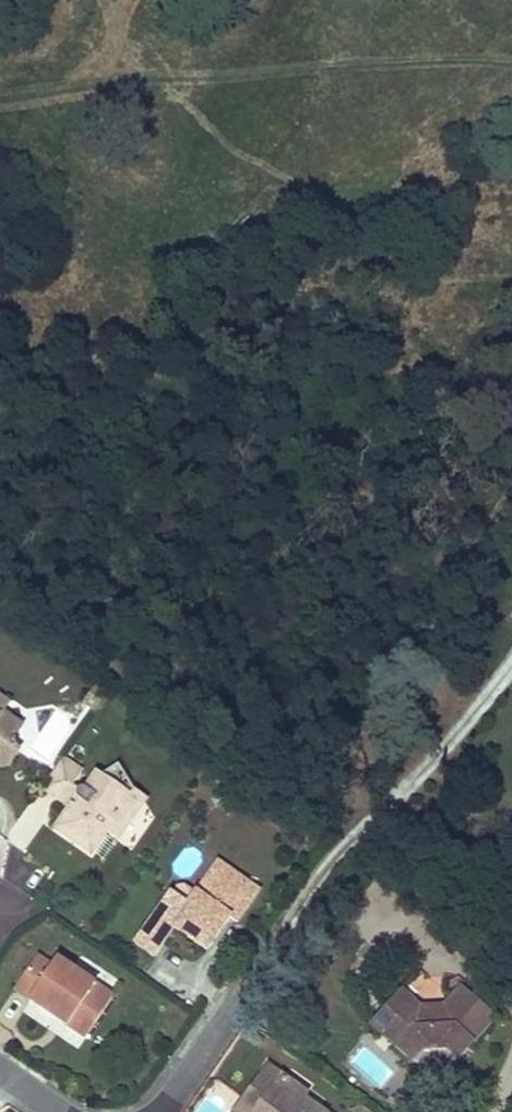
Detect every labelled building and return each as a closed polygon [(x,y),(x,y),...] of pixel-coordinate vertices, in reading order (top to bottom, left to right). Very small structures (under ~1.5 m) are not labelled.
[(12,760),(19,749),(19,730),(24,720),(6,708),(12,698),(0,690),(0,763),(12,760)] [(66,757),(46,786),(65,799),(73,786),(85,770),(66,757)] [(145,800),(122,761),(93,781),(87,788),(85,787),(79,788),(78,790),(78,792),(78,794),(79,797),(83,800),(79,806),(74,803),(72,805),(59,827),(94,852),(110,830),(118,816),(145,800)] [(65,799),(72,805),(74,803),(79,806),(83,800),(79,797),(78,794),(78,792),(78,790),(73,786),(65,799)] [(122,839),(147,804),(145,800),(118,816),(110,830),(122,839)] [(222,861),(200,893),(210,900),(232,867),(222,861)] [(175,894),(154,926),(172,938),(179,927),(212,949),(226,929),(221,925),(230,913),(234,916),(240,920),(262,889),(232,867),(210,900),(200,893),(191,905),(175,894)] [(221,925),(226,929),(234,916),(230,913),(221,925)] [(53,962),(38,952),(14,987),(54,1014),(59,1009),(68,1015),(63,1021),(85,1035),(113,994),(72,965),(67,972),(53,962)] [(57,955),(53,962),(67,972),(72,965),(57,955)] [(493,1022),(461,992),(439,1017),(431,1019),(402,993),(371,1027),(413,1065),(423,1054),(444,1053),(457,1063),(493,1022)] [(54,1014),(63,1021),(68,1015),(59,1009),(54,1014)] [(444,1053),(423,1054),(413,1065),(457,1063),(444,1053)] [(266,1065),(249,1091),(263,1101),(256,1111),(323,1111),(302,1098),(306,1093),(266,1065)] [(263,1101),(249,1091),(234,1111),(256,1111),(263,1101)]
